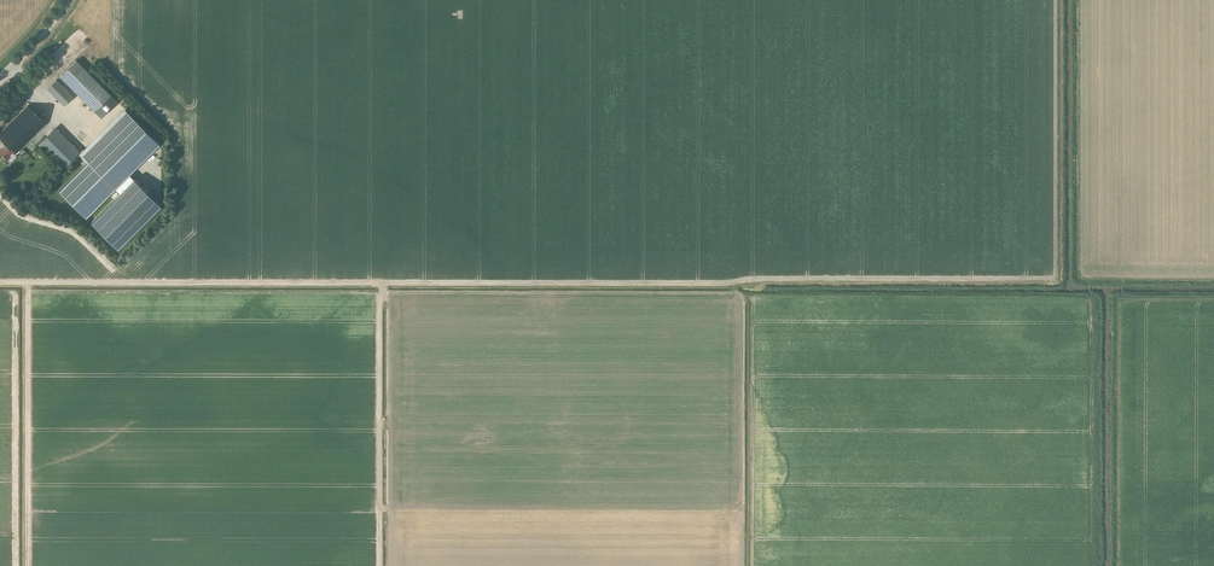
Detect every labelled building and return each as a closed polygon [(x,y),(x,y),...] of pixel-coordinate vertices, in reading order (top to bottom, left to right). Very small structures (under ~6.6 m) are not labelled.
[(80,50),(87,43),(84,40),(77,47),(80,50)] [(60,71),(68,63),(65,60),(57,68),(60,71)] [(94,111),(98,107),(110,95),(76,60),(60,76),(94,111)] [(56,79),(47,88),(64,105),(73,96),(56,79)] [(46,123),(27,105),(0,131),(0,137),(6,143),(0,149),(0,152),(7,159),(13,153),(14,154),(46,123)] [(91,157),(82,149),(79,152),(87,161),(59,190),(86,216),(114,188),(128,173),(159,143),(132,116),(91,157)] [(79,150),(56,127),(39,144),(61,167),(79,150)] [(161,205),(128,173),(114,188),(119,193),(91,222),(118,248),(161,205)]
